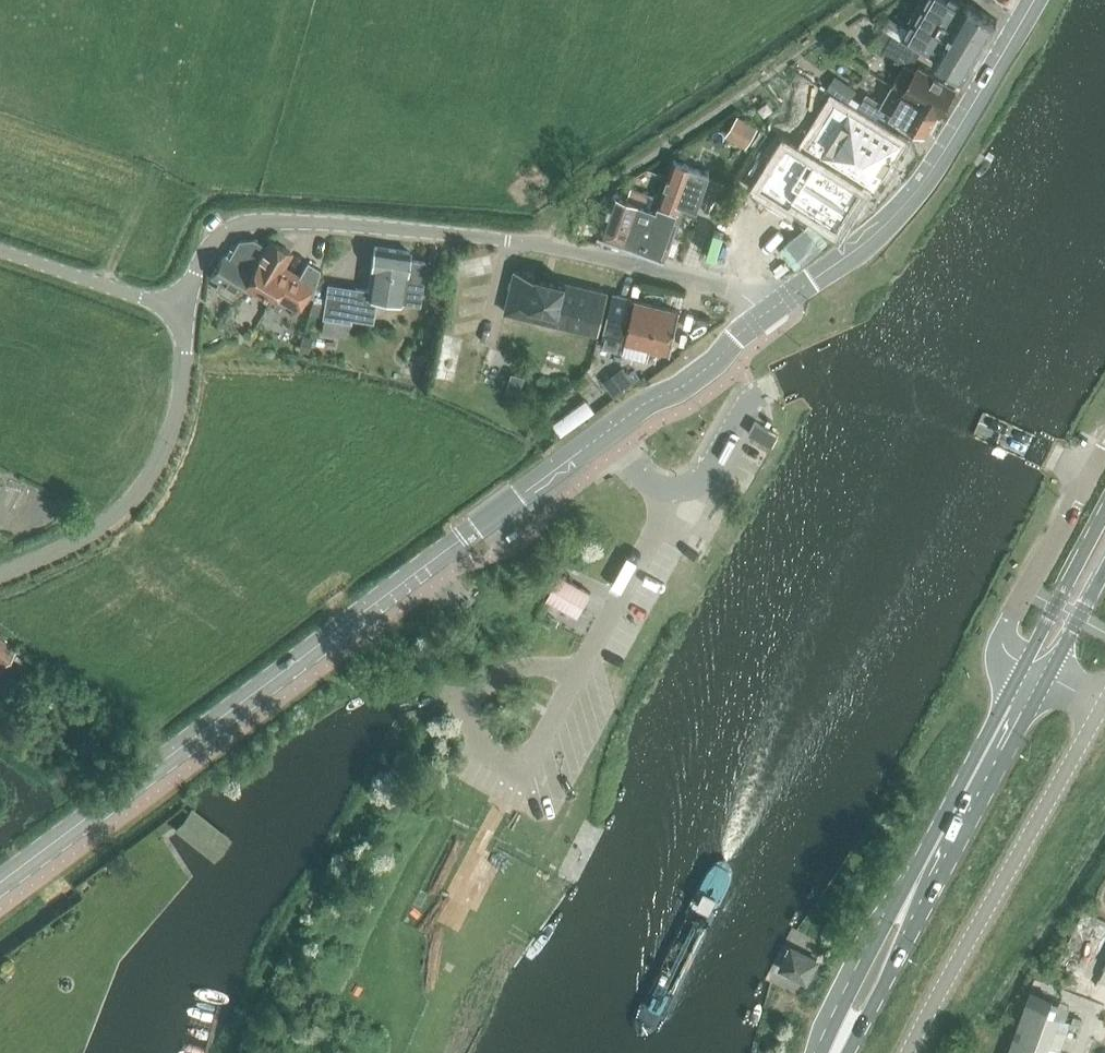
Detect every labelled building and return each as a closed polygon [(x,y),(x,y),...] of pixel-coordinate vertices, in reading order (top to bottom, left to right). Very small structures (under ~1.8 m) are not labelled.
[(881,27),(893,34),(903,40),(921,50),(933,57),(964,77),(997,21),(966,1),(964,0),(925,0),(908,27),(890,16),(881,27)] [(894,84),(899,87),(903,89),(920,100),(917,104),(937,117),(939,115),(941,116),(958,87),(919,64),(916,69),(912,66),(921,50),(903,40),(893,34),(884,50),(906,63),(894,84)] [(855,90),(835,77),(827,88),(849,101),(855,90)] [(881,107),(892,113),(904,120),(903,122),(926,135),(937,117),(917,104),(920,100),(903,89),(899,87),(894,84),(882,104),(881,107)] [(881,107),(882,104),(866,94),(864,96),(858,106),(875,117),(881,107)] [(803,155),(808,147),(810,143),(787,128),(803,103),(791,96),(774,109),(771,111),(765,115),(755,124),(759,126),(756,130),(764,134),(761,139),(783,153),(788,145),(803,155)] [(769,100),(759,107),(765,115),(771,111),(774,109),(769,100)] [(810,143),(808,147),(875,189),(901,147),(903,144),(836,102),(810,143)] [(740,115),(731,129),(750,140),(756,130),(759,126),(755,124),(740,115)] [(783,153),(761,188),(791,207),(794,201),(839,229),(863,192),(803,155),(788,145),(783,153)] [(658,204),(664,206),(682,213),(685,205),(698,210),(711,173),(674,159),(658,203),(658,204)] [(627,197),(614,192),(598,234),(623,243),(631,218),(650,225),(651,224),(657,226),(664,206),(658,204),(658,203),(648,200),(651,194),(631,187),(627,197)] [(682,213),(664,206),(657,226),(651,224),(650,225),(631,218),(623,243),(667,259),(682,213)] [(217,285),(219,290),(232,298),(250,270),(249,270),(264,245),(253,239),(238,240),(228,257),(224,254),(211,275),(220,281),(217,285)] [(308,296),(312,296),(320,269),(307,261),(300,274),(285,266),(293,252),(273,240),(244,284),(262,294),(263,292),(298,312),(308,296)] [(355,286),(350,316),(372,319),(375,296),(390,298),(418,302),(419,295),(425,260),(407,258),(408,250),(374,245),(367,288),(355,286)] [(504,313),(597,336),(600,336),(609,293),(513,271),(504,313)] [(612,294),(601,344),(620,349),(622,342),(632,299),(612,294)] [(634,299),(621,354),(643,360),(646,347),(671,353),(681,310),(634,299)] [(310,312),(323,314),(324,303),(312,301),(310,312)] [(309,354),(313,337),(303,334),(298,351),(309,354)] [(525,377),(513,373),(508,391),(520,394),(525,377)] [(625,374),(607,388),(615,399),(633,385),(625,374)] [(754,423),(749,433),(769,445),(772,446),(779,434),(759,424),(755,422),(754,423)] [(560,576),(547,599),(578,616),(590,593),(560,576)] [(4,664),(15,650),(0,638),(0,661),(4,664)] [(121,728),(109,742),(120,751),(132,736),(121,728)] [(191,805),(189,808),(175,826),(181,831),(215,858),(232,836),(191,805)] [(778,970),(808,986),(821,961),(791,945),(778,970)] [(1074,1017),(1071,1027),(1078,1029),(1082,1020),(1074,1017)]
